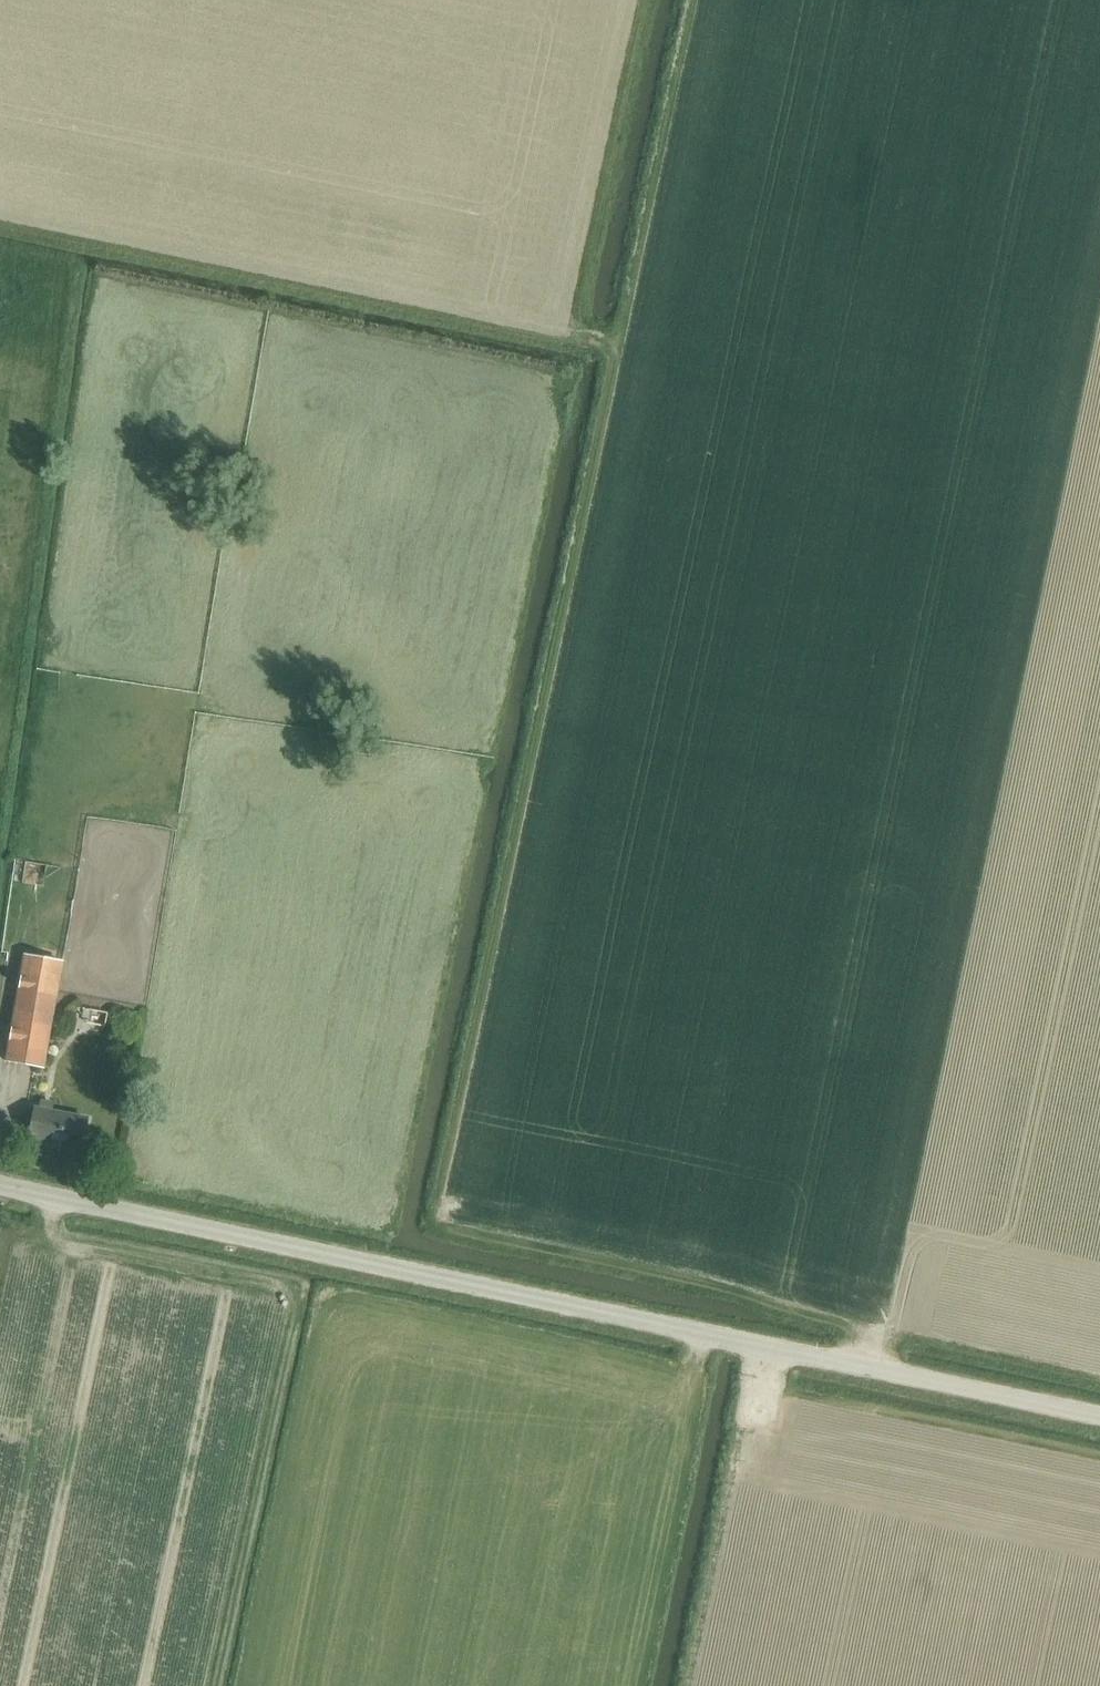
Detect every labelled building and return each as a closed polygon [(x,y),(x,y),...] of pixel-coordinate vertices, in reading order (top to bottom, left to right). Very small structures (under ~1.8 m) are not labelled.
[(64,961),(25,955),(7,1061),(45,1068),(64,961)] [(89,1118),(37,1108),(31,1139),(83,1149),(89,1118)]
